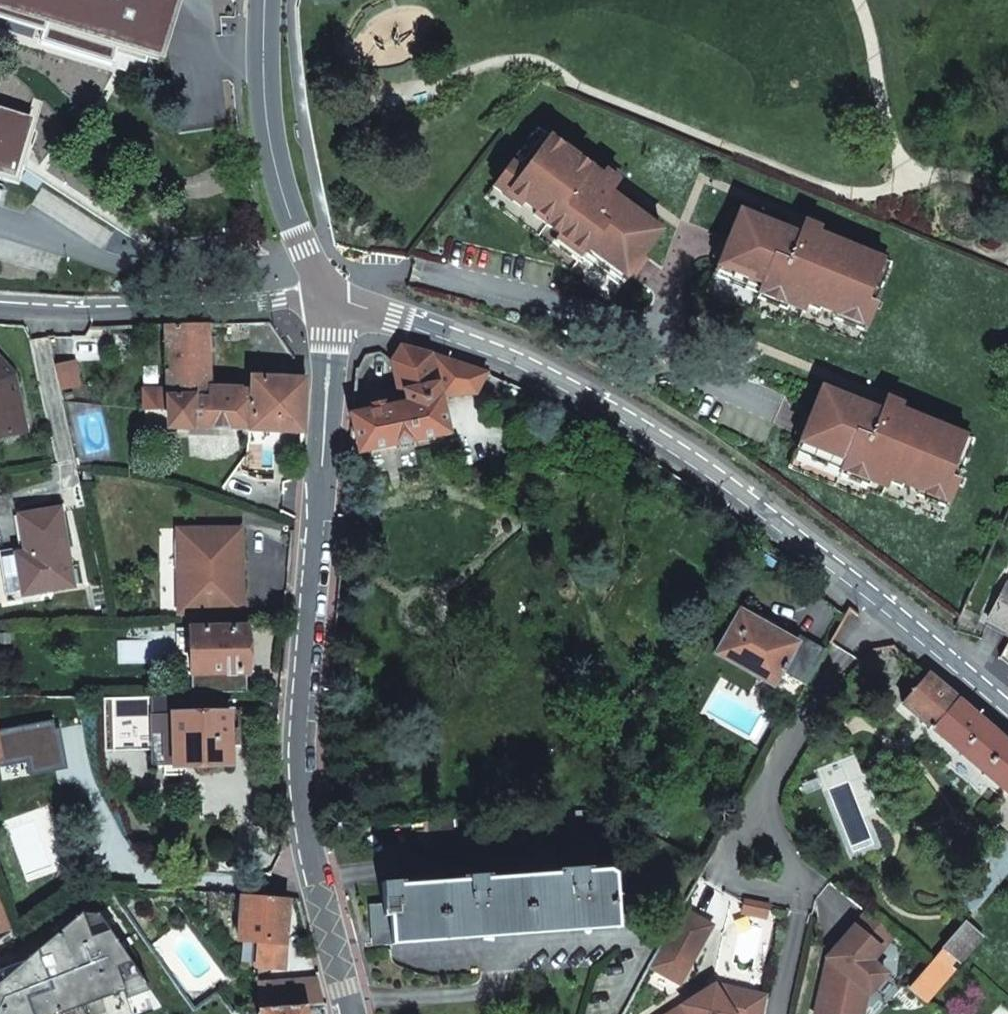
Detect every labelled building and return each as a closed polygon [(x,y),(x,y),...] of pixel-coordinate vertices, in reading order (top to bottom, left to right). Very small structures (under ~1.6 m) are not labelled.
[(148,58),(158,61),(177,0),(0,0),(0,18),(43,31),(40,41),(115,63),(118,55),(146,63),(148,58)] [(11,183),(30,120),(0,111),(0,180),(11,183)] [(615,179),(602,170),(602,171),(599,175),(534,128),(482,198),(547,245),(542,252),(606,299),(658,229),(619,200),(607,191),(606,191),(611,184),(615,179)] [(606,165),(602,170),(615,179),(618,175),(606,165)] [(607,191),(619,200),(624,193),(611,184),(606,191),(607,191)] [(797,235),(783,229),(738,210),(705,291),(779,322),(782,314),(856,344),(889,263),(815,233),(818,227),(803,221),(801,227),(797,235)] [(803,221),(818,227),(820,222),(805,216),(803,221)] [(786,221),(783,229),(797,235),(801,227),(786,221)] [(191,283),(206,286),(208,274),(194,271),(191,283)] [(271,323),(226,324),(226,350),(229,350),(229,353),(240,353),(240,349),(254,348),(258,354),(271,354),(274,357),(295,356),(271,323)] [(209,325),(167,326),(168,391),(143,391),(143,413),(146,413),(146,428),(250,432),(250,444),(270,445),(270,432),(290,433),(304,434),(306,381),(278,380),(278,374),(252,373),(252,396),(245,396),(245,393),(241,388),(211,388),(209,325)] [(397,392),(438,384),(433,366),(431,356),(399,346),(390,346),(394,363),(391,364),(397,392)] [(352,415),(351,425),(358,452),(358,454),(449,435),(441,399),(477,396),(487,375),(431,356),(433,366),(438,384),(397,392),(398,394),(403,393),(406,404),(352,415)] [(76,359),(57,363),(62,387),(81,383),(76,359)] [(14,376),(0,361),(0,439),(26,433),(14,376)] [(879,411),(865,406),(820,388),(787,468),(861,498),(864,491),(939,521),(972,440),(897,411),(900,403),(885,398),(883,404),(880,412),(879,411)] [(885,398),(900,403),(902,398),(887,392),(885,398)] [(868,398),(865,406),(879,411),(880,412),(883,404),(868,398)] [(270,432),(270,445),(289,446),(290,433),(270,432)] [(18,555),(23,594),(74,587),(62,509),(21,515),(26,554),(18,555)] [(177,529),(178,618),(243,617),(242,528),(177,529)] [(24,601),(23,594),(18,555),(1,557),(7,603),(24,601)] [(988,617),(1007,628),(1007,582),(1007,581),(988,617)] [(805,683),(812,671),(823,651),(798,637),(795,644),(740,612),(718,651),(772,683),(780,669),(805,683)] [(193,628),(193,674),(251,673),(251,627),(193,628)] [(1000,656),(1007,661),(1007,640),(1000,656)] [(770,686),(772,683),(718,651),(716,655),(770,686)] [(926,673),(919,667),(899,691),(906,696),(926,673)] [(926,673),(906,696),(900,702),(1007,795),(1007,794),(1007,744),(926,673)] [(175,717),(176,766),(231,765),(230,714),(222,714),(222,696),(152,698),(153,717),(175,717)] [(155,766),(176,766),(175,717),(153,717),(155,766)] [(392,929),(370,931),(371,944),(615,926),(613,873),(606,869),(589,870),(589,866),(556,868),(556,872),(490,877),(489,873),(461,875),(461,879),(403,884),(403,879),(381,881),(383,903),(383,915),(390,914),(392,929)] [(14,928),(0,889),(0,937),(14,928)] [(284,968),(290,898),(241,895),(238,940),(257,942),(255,966),(284,968)] [(0,978),(0,1013),(54,1013),(148,981),(95,899),(0,978)] [(369,904),(370,931),(392,929),(390,914),(383,915),(383,903),(369,904)] [(649,967),(679,984),(710,925),(681,908),(649,967)] [(865,911),(828,957),(837,964),(823,979),(815,1013),(858,1013),(862,1002),(885,973),(870,960),(892,933),(865,911)] [(941,946),(942,947),(959,961),(981,936),(963,921),(941,946)] [(959,961),(942,947),(907,987),(923,1001),(959,961)] [(828,957),(823,979),(837,964),(828,957)] [(326,1003),(319,976),(276,980),(277,1007),(307,1005),(326,1003)] [(669,1013),(763,1013),(767,995),(717,985),(715,986),(714,985),(699,994),(701,998),(695,1001),(693,998),(669,1013)] [(307,1005),(277,1007),(263,1008),(265,1013),(309,1013),(307,1005)]
